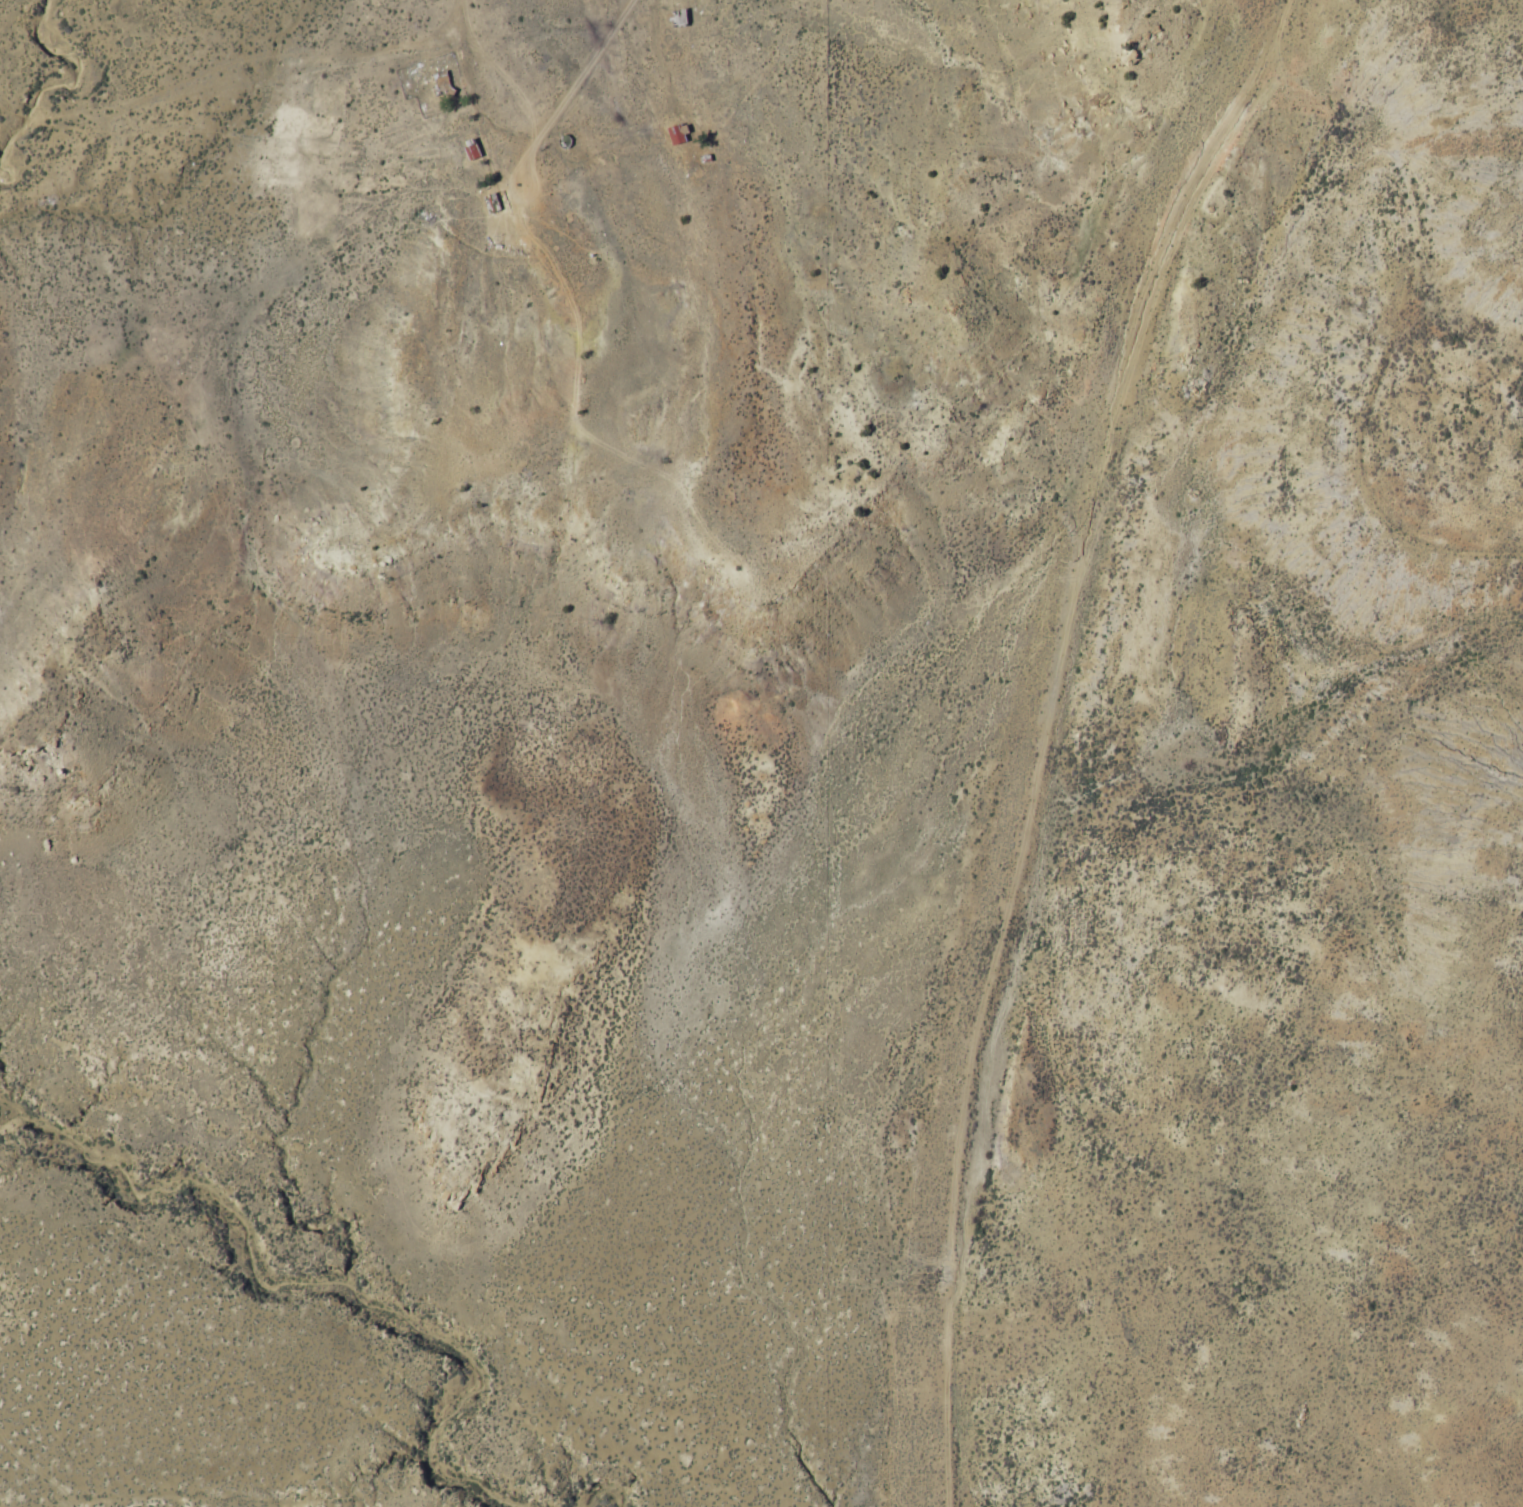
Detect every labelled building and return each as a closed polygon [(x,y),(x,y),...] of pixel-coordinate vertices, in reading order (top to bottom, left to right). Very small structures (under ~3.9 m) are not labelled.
[(688,141),(683,124),(669,128),(674,144),(688,141)] [(471,160),(482,155),(476,143),(465,148),(471,160)]
